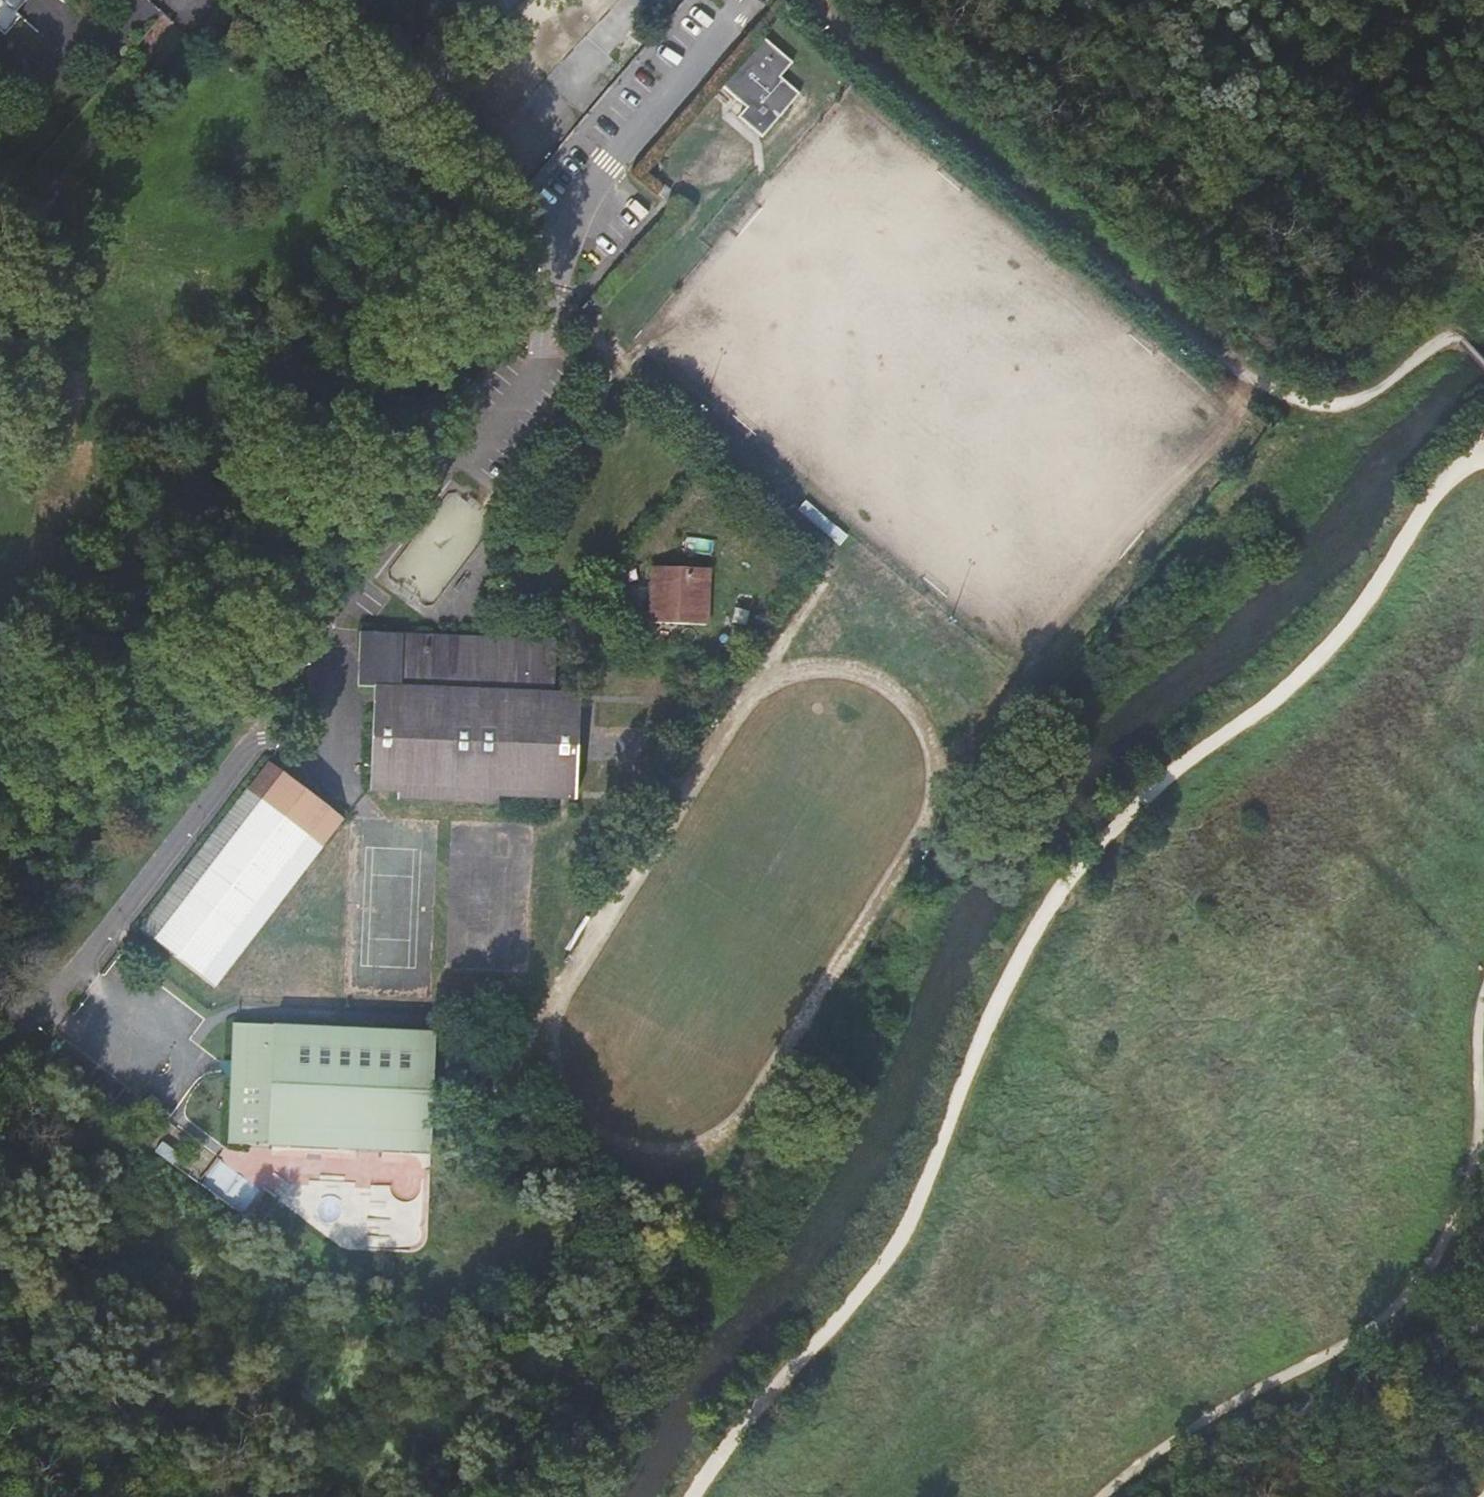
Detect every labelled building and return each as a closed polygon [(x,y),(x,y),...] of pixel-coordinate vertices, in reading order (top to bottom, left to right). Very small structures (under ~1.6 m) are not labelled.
[(15,12),(25,0),(1,0),(15,12)] [(644,34),(637,28),(631,35),(638,41),(644,34)] [(763,37),(721,86),(746,107),(738,117),(762,137),(800,94),(780,77),(793,63),(763,37)] [(663,198),(670,190),(663,184),(656,192),(663,198)] [(848,536),(805,501),(797,510),(839,546),(848,536)] [(709,568),(653,566),(652,586),(657,587),(656,594),(651,594),(650,623),(707,625),(709,568)] [(497,803),(497,795),(575,798),(579,695),(554,694),(556,640),(525,638),(525,643),(510,642),(510,638),(403,634),(360,632),(358,686),(375,687),(371,790),(399,791),(399,799),(497,803)] [(269,761),(139,930),(214,988),(344,819),(269,761)] [(431,1153),(436,1032),(234,1023),(229,1144),(431,1153)] [(244,1212),(262,1185),(201,1144),(179,1176),(194,1186),(197,1181),(244,1212)]
